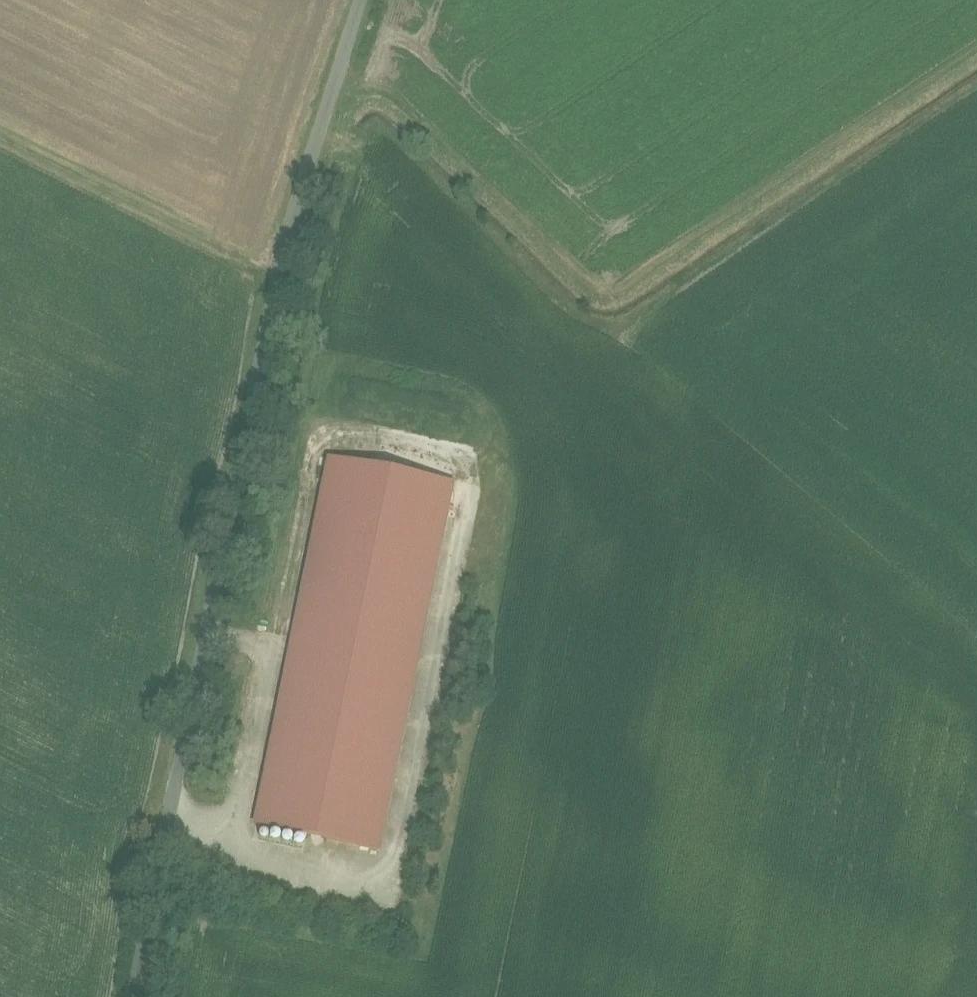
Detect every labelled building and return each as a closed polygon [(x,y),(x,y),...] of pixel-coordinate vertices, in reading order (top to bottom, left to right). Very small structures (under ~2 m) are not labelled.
[(456,482),(328,456),(253,826),(382,851),(456,482)]
